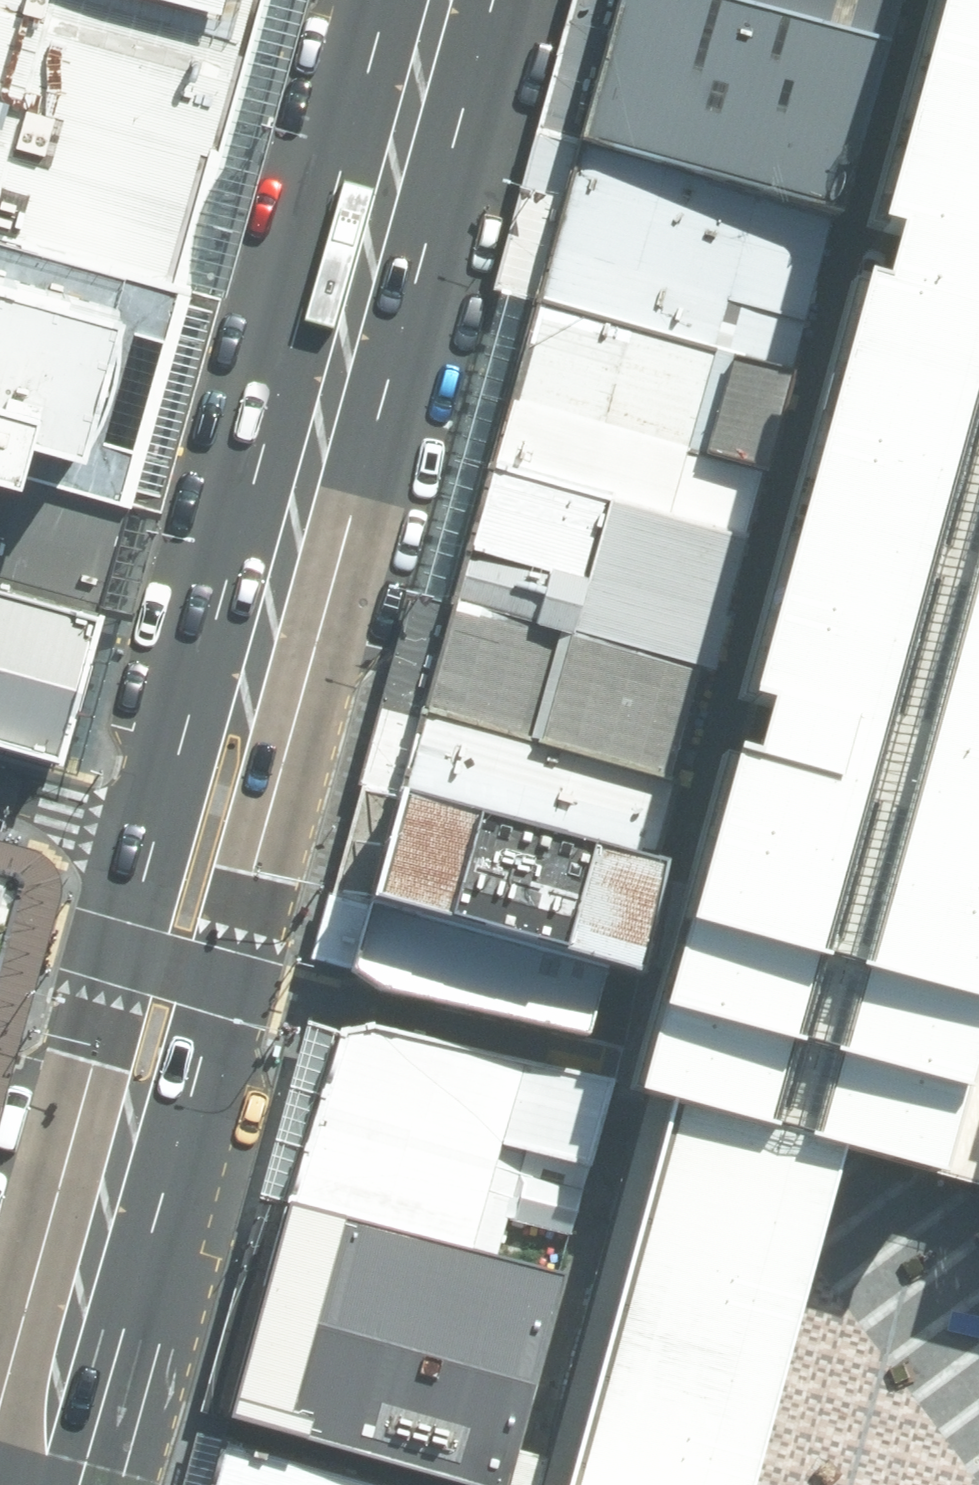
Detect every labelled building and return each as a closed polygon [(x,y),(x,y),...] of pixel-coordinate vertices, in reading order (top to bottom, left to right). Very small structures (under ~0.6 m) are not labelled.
[(180,283),(258,0),(0,0),(0,232),(180,283)] [(577,146),(836,217),(880,58),(677,0),(619,0),(577,146)] [(841,1153),(978,1191),(978,0),(929,0),(628,1090),(648,1096),(841,1153)] [(880,58),(897,0),(677,0),(880,58)] [(577,146),(487,472),(747,543),(836,217),(577,146)] [(125,498),(180,283),(0,232),(0,463),(125,498)] [(55,750),(125,498),(0,463),(0,735),(55,750)] [(487,472),(454,608),(695,674),(710,675),(747,543),(487,472)] [(667,781),(695,674),(454,608),(424,715),(667,781)] [(667,781),(424,715),(402,792),(646,859),(667,781)] [(646,859),(402,792),(371,901),(352,967),(403,999),(618,1047),(659,863),(646,859)] [(11,877),(0,874),(0,916),(11,877)] [(340,1034),(284,1203),(494,1261),(505,1218),(572,1235),(613,1081),(370,1026),(340,1034)] [(841,1153),(648,1096),(641,1121),(535,1484),(744,1484),(830,1181),(841,1153)] [(284,1203),(223,1420),(461,1484),(497,1484),(562,1278),(494,1261),(284,1203)] [(223,1443),(211,1484),(377,1484),(223,1443)]
